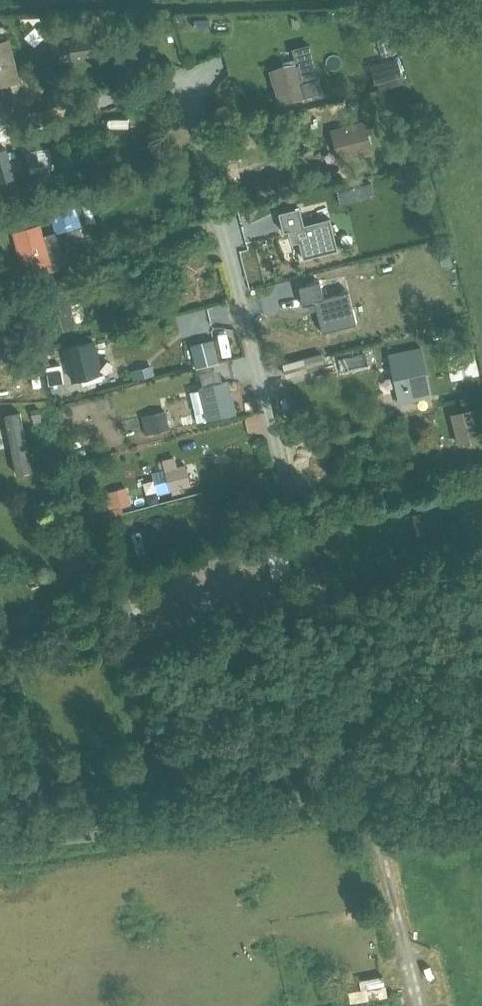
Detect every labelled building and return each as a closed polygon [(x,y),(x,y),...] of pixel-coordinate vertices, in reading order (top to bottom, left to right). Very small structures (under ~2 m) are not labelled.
[(184,26),(201,25),(201,14),(184,14),(184,26)] [(20,21),(14,33),(26,39),(32,27),(20,21)] [(17,76),(8,39),(0,41),(0,80),(17,76)] [(299,65),(302,79),(319,74),(310,45),(294,50),(297,65),(299,65)] [(101,47),(62,53),(64,65),(72,63),(73,65),(103,60),(101,47)] [(397,60),(372,67),(378,89),(403,83),(397,60)] [(299,65),(297,65),(273,71),(271,75),(280,104),(307,97),(302,79),(299,65)] [(53,87),(47,111),(64,116),(69,91),(53,87)] [(11,126),(10,122),(13,121),(7,98),(5,98),(3,91),(0,91),(0,129),(11,126)] [(39,101),(15,106),(17,125),(45,118),(39,101)] [(364,121),(331,130),(339,158),(372,149),(364,121)] [(10,161),(7,149),(0,151),(0,197),(1,201),(20,196),(15,177),(10,161)] [(10,161),(15,177),(24,174),(20,158),(10,161)] [(41,224),(13,232),(26,278),(66,267),(57,234),(81,227),(74,205),(80,203),(78,196),(47,205),(55,233),(44,236),(41,224)] [(338,251),(330,219),(304,226),(300,210),(280,214),(284,233),(290,232),(293,244),(300,243),(304,259),(338,251)] [(107,278),(53,293),(64,331),(78,327),(77,325),(87,322),(81,301),(111,292),(107,278)] [(358,325),(349,293),(325,299),(321,284),(299,289),(303,307),(316,304),(323,333),(358,325)] [(268,291),(249,295),(251,307),(271,303),(268,291)] [(214,339),(188,346),(194,369),(220,362),(214,339)] [(95,341),(64,349),(72,382),(104,374),(95,341)] [(421,348),(389,355),(399,405),(432,398),(421,348)] [(474,349),(447,354),(452,380),(479,374),(474,349)] [(322,357),(325,366),(342,361),(339,352),(322,357)] [(325,366),(322,357),(322,354),(284,365),(287,377),(325,366)] [(62,365),(45,368),(48,386),(66,382),(62,365)] [(154,366),(131,370),(133,381),(156,376),(154,366)] [(203,388),(225,383),(222,371),(200,377),(203,388)] [(225,383),(203,388),(199,389),(205,413),(195,415),(197,423),(236,413),(228,382),(225,383)] [(181,385),(184,404),(194,402),(190,383),(181,385)] [(450,415),(458,446),(481,440),(481,431),(476,409),(450,415)] [(171,429),(169,421),(167,411),(142,417),(146,435),(171,429)] [(21,414),(5,417),(17,474),(32,471),(21,414)] [(169,421),(171,429),(194,423),(192,416),(169,421)] [(175,459),(163,462),(170,491),(191,486),(186,466),(177,468),(175,459)] [(127,488),(105,494),(110,511),(132,504),(127,488)] [(141,531),(132,533),(138,558),(147,556),(141,531)] [(284,538),(264,542),(272,579),(275,579),(275,582),(288,579),(287,576),(293,574),(284,538)] [(134,583),(114,589),(127,635),(140,631),(136,615),(143,613),(134,583)] [(386,987),(349,993),(351,1003),(388,997),(386,987)]
